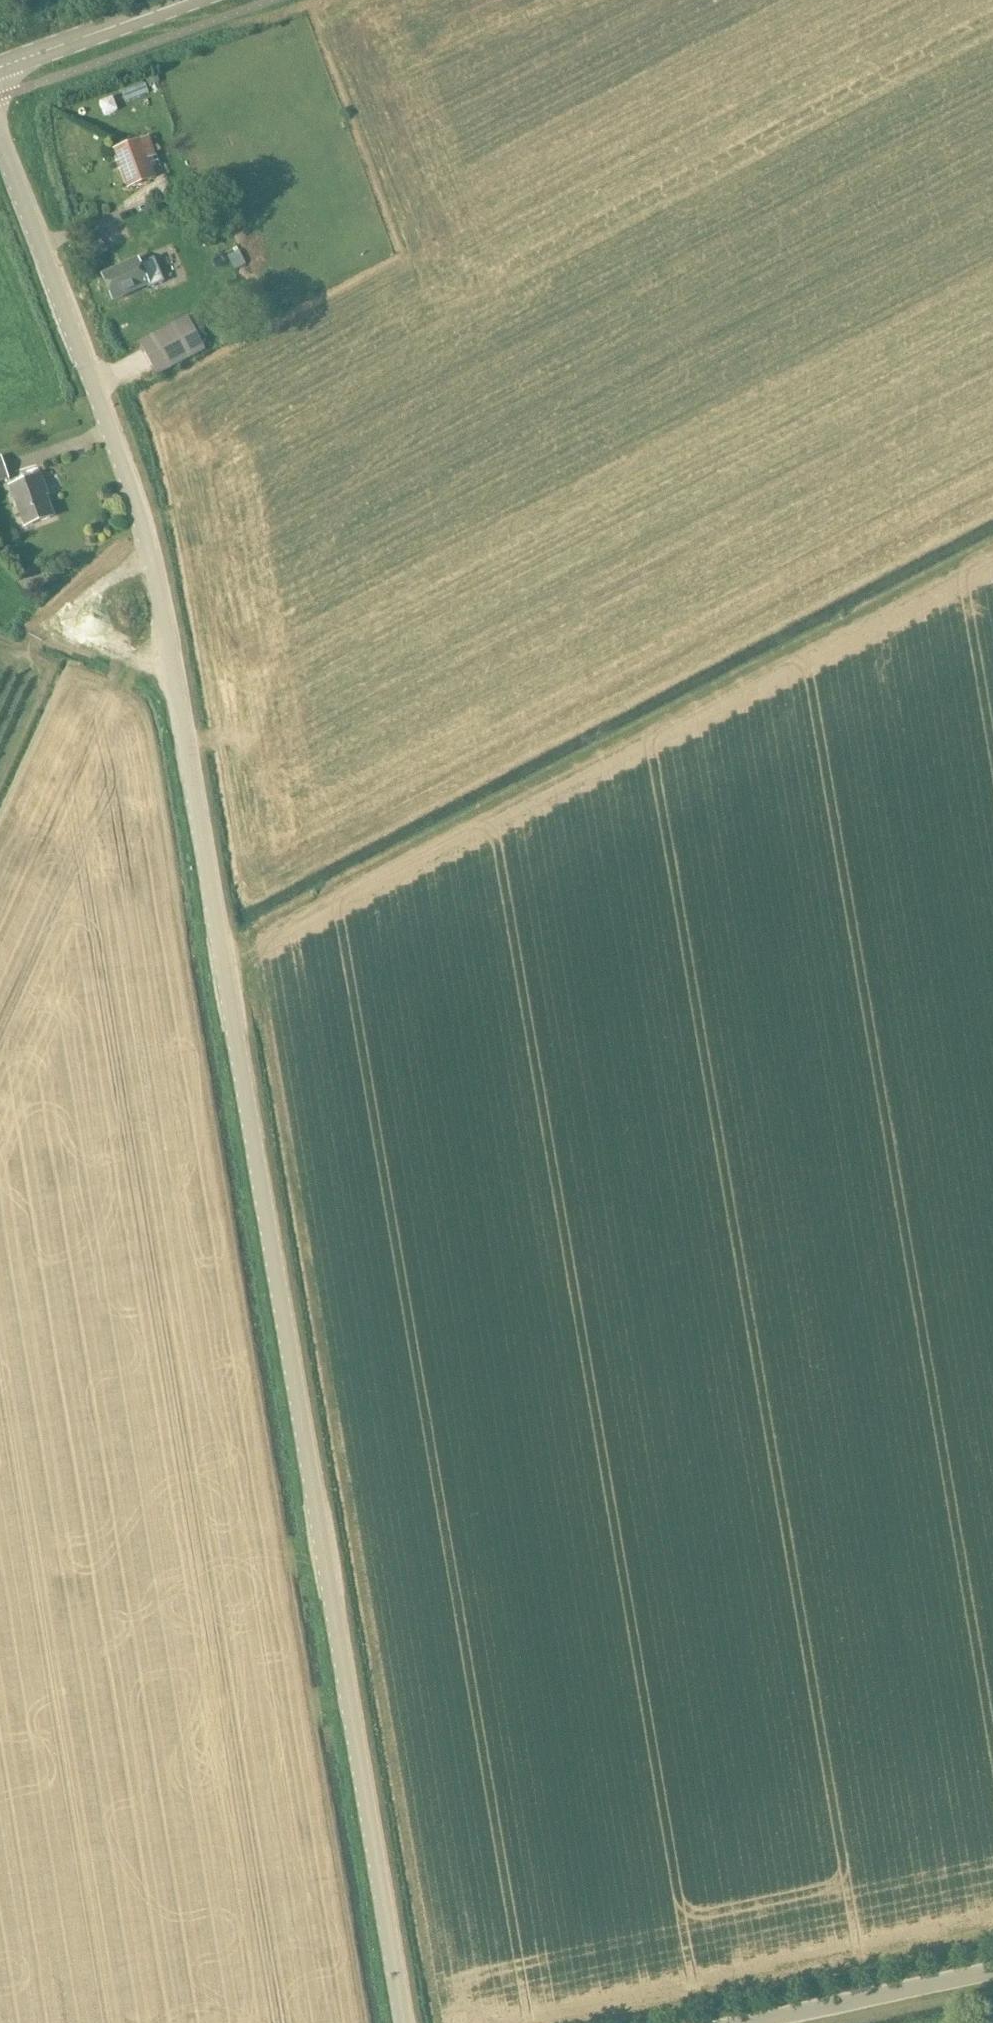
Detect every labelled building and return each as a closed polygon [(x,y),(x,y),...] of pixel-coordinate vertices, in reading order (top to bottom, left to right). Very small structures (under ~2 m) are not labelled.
[(145,84),(123,92),(126,101),(148,93),(145,84)] [(128,188),(155,179),(148,159),(155,156),(149,139),(115,151),(128,188)] [(137,261),(103,276),(113,299),(147,284),(149,289),(165,282),(155,258),(139,265),(137,261)] [(187,317),(139,342),(157,376),(205,350),(187,317)] [(0,458),(0,484),(10,480),(2,457),(0,458)] [(11,488),(25,528),(54,518),(44,491),(47,490),(42,477),(11,488)]
